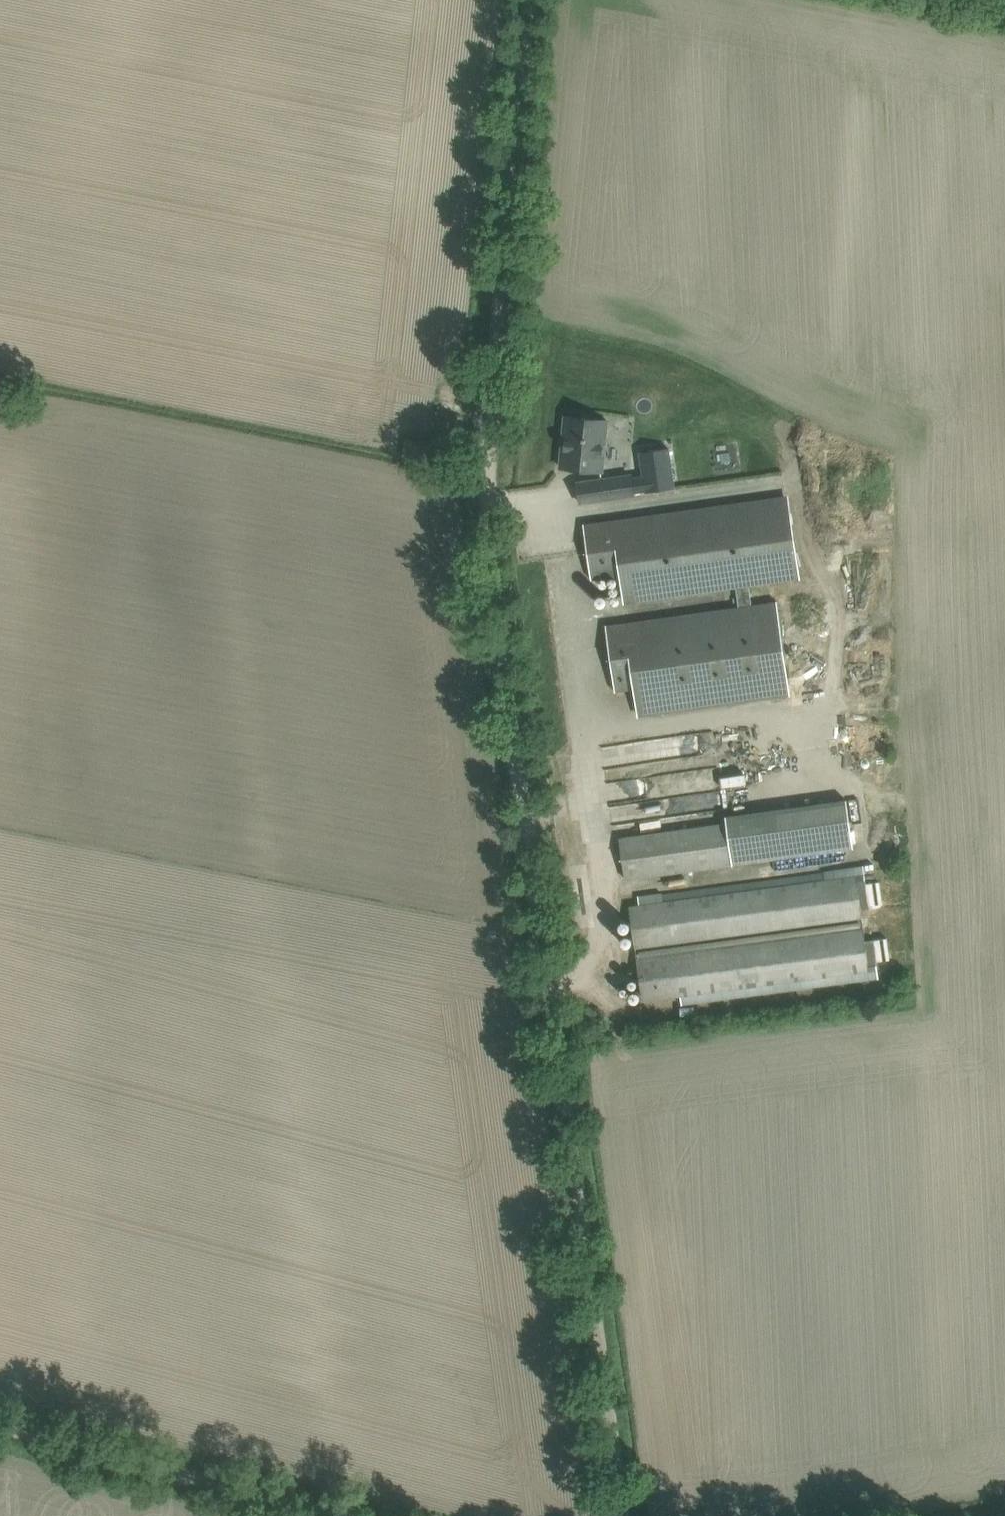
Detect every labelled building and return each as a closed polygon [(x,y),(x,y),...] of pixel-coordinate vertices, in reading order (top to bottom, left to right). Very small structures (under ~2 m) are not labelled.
[(568,416),(563,467),(604,472),(609,420),(568,416)] [(630,475),(606,478),(608,498),(633,495),(633,491),(645,489),(646,491),(673,487),(668,447),(640,451),(644,477),(631,479),(630,475)] [(642,716),(790,695),(777,601),(752,605),(749,587),(964,556),(952,471),(585,524),(593,581),(624,576),(628,603),(737,588),(740,607),(607,626),(616,691),(638,688),(642,716)] [(745,768),(722,771),(723,785),(747,783),(745,768)] [(625,879),(645,876),(734,863),(729,822),(619,838),(625,879)] [(880,881),(865,883),(862,865),(638,895),(639,903),(629,905),(642,1002),(681,996),(682,1005),(879,979),(877,963),(891,962),(888,937),(865,940),(861,913),(884,910),(880,881)]
